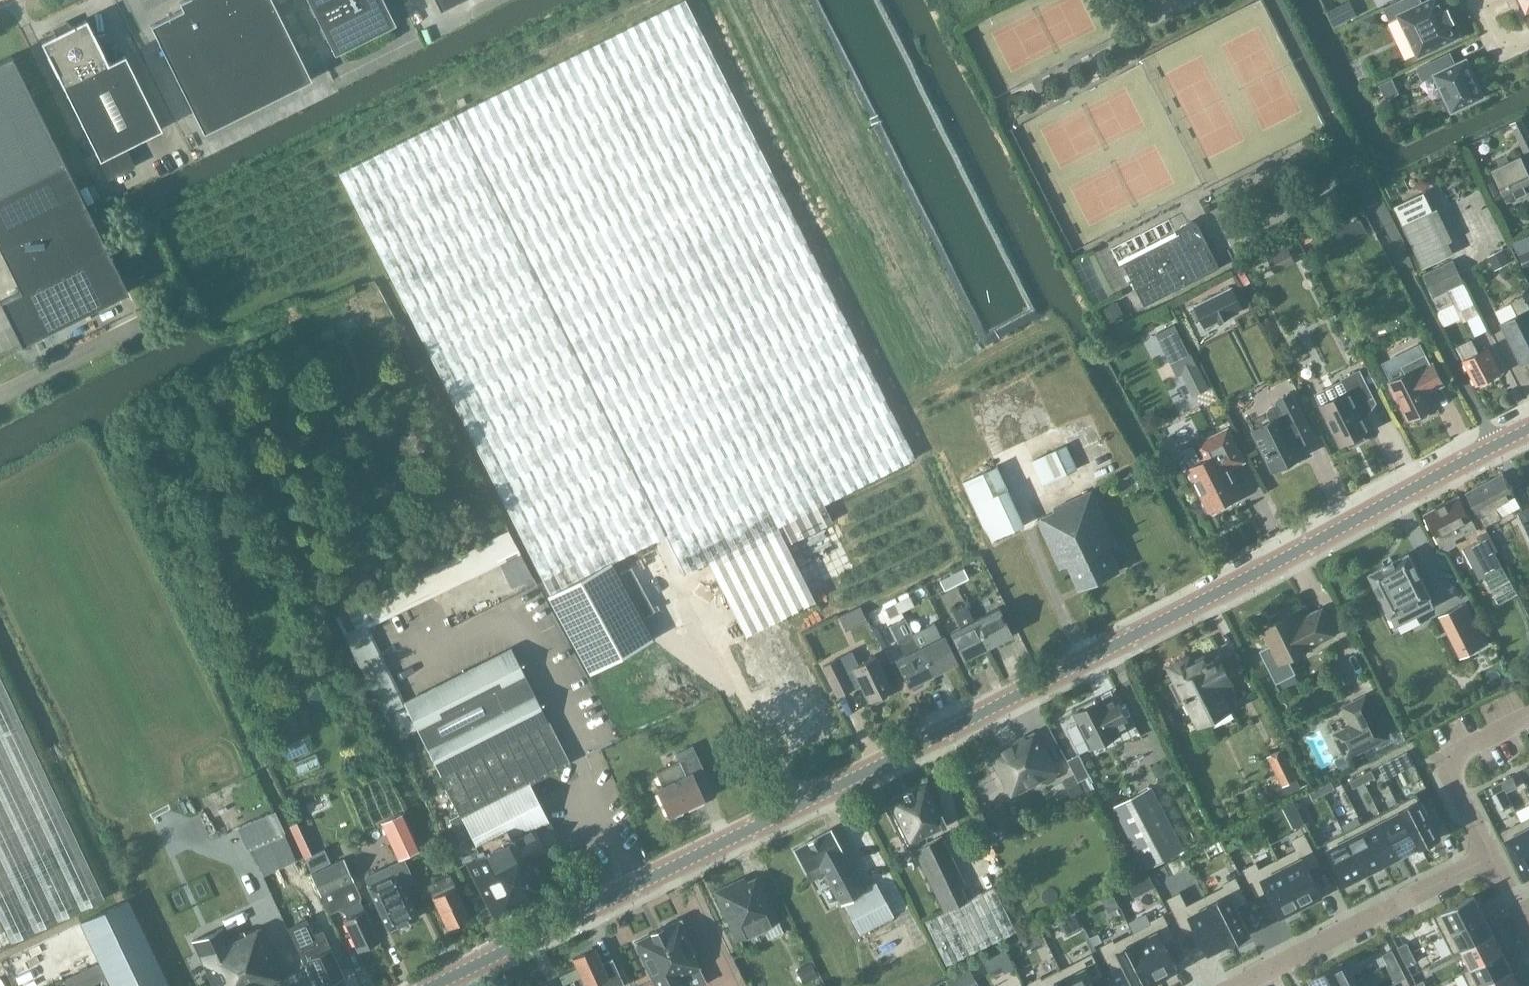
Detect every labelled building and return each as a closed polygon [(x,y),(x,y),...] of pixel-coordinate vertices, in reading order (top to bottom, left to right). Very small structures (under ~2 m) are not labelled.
[(159,41),(204,133),(312,80),(272,0),(184,0),(180,2),(183,9),(166,18),(167,18),(151,25),(159,41)] [(335,54),(396,24),(384,0),(308,0),(335,54)] [(440,10),(460,0),(435,0),(440,10)] [(456,114),(615,433),(845,319),(687,0),(683,0),(456,114)] [(1351,0),(1329,11),(1336,25),(1358,14),(1351,0)] [(1385,8),(1391,20),(1400,16),(1419,56),(1456,38),(1456,39),(1457,38),(1456,36),(1450,23),(1453,22),(1455,21),(1454,20),(1449,11),(1450,10),(1449,9),(1447,10),(1444,11),(1439,0),(1430,0),(1423,3),(1421,0),(1401,0),(1385,8)] [(1376,15),(1365,20),(1369,29),(1380,23),(1376,15)] [(64,87),(100,160),(162,129),(125,55),(109,63),(108,62),(103,52),(102,49),(101,49),(94,34),(95,34),(93,31),(93,32),(87,21),(88,21),(87,19),(84,20),(74,25),(71,26),(72,27),(57,34),(56,34),(54,35),(44,41),(43,40),(41,41),(42,44),(43,44),(48,54),(47,54),(48,57),(49,57),(56,71),(56,72),(57,74),(57,73),(63,84),(63,85),(64,87)] [(1418,68),(1424,80),(1435,75),(1435,76),(1452,110),(1452,112),(1454,111),(1484,97),(1485,96),(1484,95),(1478,82),(1474,73),(1468,60),(1467,58),(1466,59),(1456,64),(1451,53),(1418,68)] [(12,55),(0,61),(0,249),(21,291),(0,301),(22,345),(129,292),(12,55)] [(1393,78),(1380,84),(1387,100),(1400,93),(1393,78)] [(339,172),(551,593),(609,562),(664,533),(615,433),(456,114),(392,146),(339,172)] [(1528,157),(1528,131),(1523,118),(1512,123),(1528,158),(1528,157)] [(1508,201),(1511,200),(1514,201),(1519,198),(1520,196),(1528,191),(1528,170),(1522,155),(1493,169),(1508,201)] [(1493,182),(1487,185),(1493,196),(1499,194),(1493,182)] [(1401,222),(1433,208),(1424,188),(1392,203),(1401,222)] [(1452,255),(1431,211),(1404,224),(1424,268),(1452,255)] [(1361,219),(1336,232),(1342,245),(1368,232),(1361,219)] [(1145,306),(1221,268),(1199,225),(1196,222),(1193,221),(1190,222),(1184,225),(1181,228),(1180,231),(1181,234),(1124,263),(1145,306)] [(1087,266),(1104,257),(1098,243),(1081,251),(1087,266)] [(1290,248),(1270,259),(1277,273),(1297,262),(1290,248)] [(1503,250),(1490,257),(1495,267),(1508,260),(1503,250)] [(1520,256),(1526,270),(1528,269),(1528,251),(1520,256)] [(1454,260),(1420,277),(1438,313),(1458,303),(1450,289),(1465,281),(1454,260)] [(1243,269),(1236,273),(1244,286),(1251,282),(1243,269)] [(1234,287),(1208,300),(1217,317),(1233,308),(1236,314),(1245,308),(1234,287)] [(374,294),(356,295),(357,314),(375,313),(374,294)] [(1502,324),(1522,363),(1528,360),(1528,303),(1525,295),(1511,302),(1518,316),(1502,324)] [(1118,302),(1104,309),(1112,323),(1126,316),(1118,302)] [(845,319),(615,433),(664,533),(683,571),(706,560),(743,634),(813,599),(785,543),(831,521),(822,503),(914,457),(845,319)] [(1176,324),(1158,333),(1179,375),(1184,373),(1195,395),(1210,387),(1191,349),(1189,350),(1176,324)] [(1472,340),(1459,347),(1478,385),(1501,374),(1488,348),(1479,353),(1472,340)] [(1395,399),(1398,398),(1409,420),(1416,417),(1417,419),(1421,420),(1429,416),(1430,413),(1429,410),(1436,407),(1427,390),(1432,388),(1433,390),(1445,384),(1434,363),(1432,364),(1427,354),(1402,366),(1406,374),(1390,382),(1392,387),(1390,388),(1395,399)] [(1321,405),(1341,446),(1349,442),(1351,446),(1366,439),(1363,435),(1371,431),(1361,411),(1377,403),(1361,370),(1343,379),(1349,391),(1321,405)] [(1269,414),(1269,417),(1272,422),(1254,431),(1274,471),(1283,466),(1285,469),(1298,463),(1296,459),(1306,455),(1300,444),(1315,437),(1293,394),(1278,401),(1278,403),(1273,406),(1271,408),(1269,410),(1269,414)] [(1196,438),(1179,447),(1190,468),(1211,511),(1243,495),(1230,469),(1244,461),(1229,430),(1199,444),(1196,438)] [(1067,445),(1034,460),(1044,483),(1077,468),(1067,445)] [(999,466),(964,482),(974,504),(1009,488),(999,466)] [(1515,496),(1504,474),(1467,493),(1472,502),(1485,526),(1502,518),(1496,506),(1515,496)] [(1026,525),(1009,488),(974,504),(991,541),(1021,527),(1026,525)] [(1056,512),(1039,519),(1061,568),(1069,565),(1079,589),(1120,570),(1110,547),(1117,543),(1093,491),(1054,508),(1056,512)] [(1469,535),(1477,531),(1459,496),(1426,514),(1442,545),(1444,544),(1445,547),(1449,548),(1455,545),(1456,542),(1454,538),(1467,532),(1469,535)] [(242,502),(235,512),(243,518),(250,508),(242,502)] [(1519,512),(1528,534),(1528,507),(1519,512)] [(1486,576),(1504,567),(1503,565),(1496,552),(1498,550),(1488,531),(1478,537),(1480,540),(1469,546),(1486,576)] [(347,636),(346,636),(378,701),(385,714),(404,704),(404,703),(369,629),(521,556),(510,533),(347,611),(356,631),(347,636)] [(1418,571),(1417,570),(1417,569),(1416,568),(1410,556),(1409,554),(1408,555),(1394,562),(1394,561),(1392,561),(1394,565),(1388,568),(1386,565),(1384,565),(1385,566),(1371,573),(1370,574),(1370,576),(1371,576),(1384,601),(1384,602),(1391,616),(1392,617),(1393,617),(1393,616),(1413,606),(1417,614),(1418,615),(1419,615),(1419,614),(1433,607),(1434,607),(1435,607),(1434,605),(1434,606),(1430,598),(1431,597),(1430,596),(1428,592),(1419,574),(1419,573),(1418,572),(1418,571)] [(609,562),(551,593),(546,595),(590,673),(652,640),(609,562)] [(1486,576),(1485,577),(1499,604),(1518,594),(1504,567),(1486,576)] [(952,575),(957,585),(969,579),(964,569),(952,575)] [(952,575),(940,581),(945,591),(957,585),(952,575)] [(902,612),(914,606),(909,596),(897,602),(902,612)] [(902,612),(897,602),(885,608),(890,618),(902,612)] [(1487,645),(1466,603),(1440,616),(1451,638),(1458,635),(1468,655),(1487,645)] [(860,606),(854,609),(861,624),(867,621),(860,606)] [(950,633),(963,659),(987,646),(974,620),(968,608),(955,614),(961,627),(950,633)] [(999,608),(974,620),(987,646),(1012,634),(999,608)] [(1264,629),(1272,645),(1261,651),(1277,683),(1296,674),(1289,659),(1310,649),(1309,647),(1335,634),(1323,610),(1321,611),(1319,610),(1311,614),(1310,616),(1297,623),(1293,615),(1264,629)] [(905,618),(891,625),(899,642),(905,655),(895,660),(908,686),(910,685),(911,688),(915,689),(924,685),(925,682),(923,678),(933,674),(920,647),(913,635),(913,633),(905,618)] [(934,622),(913,633),(913,635),(920,647),(933,674),(957,661),(944,635),(941,637),(934,622)] [(511,910),(513,914),(555,892),(538,860),(548,855),(535,829),(549,822),(529,783),(569,762),(511,648),(408,701),(404,703),(404,704),(446,787),(445,787),(459,814),(449,819),(460,842),(472,836),(482,856),(468,863),(496,918),(511,910)] [(838,695),(861,684),(868,699),(870,699),(871,701),(875,703),(886,697),(887,693),(886,691),(891,688),(875,656),(858,664),(851,652),(823,666),(838,695)] [(1177,680),(1171,683),(1181,704),(1187,700),(1200,725),(1232,709),(1228,701),(1238,695),(1219,657),(1208,663),(1206,657),(1193,664),(1191,660),(1172,670),(1177,680)] [(771,721),(779,738),(784,735),(792,750),(820,737),(812,722),(827,714),(808,675),(782,687),(789,702),(772,710),(776,718),(771,721)] [(105,897),(0,677),(0,947),(105,897)] [(1338,740),(1347,758),(1364,749),(1387,738),(1385,735),(1366,696),(1345,707),(1356,731),(1338,740)] [(1081,712),(1076,714),(1093,748),(1120,734),(1119,732),(1131,725),(1117,697),(1104,703),(1103,701),(1098,703),(1096,699),(1097,699),(1097,698),(1078,707),(1078,708),(1079,708),(1081,712)] [(1387,738),(1364,749),(1370,760),(1407,741),(1401,728),(1385,735),(1387,738)] [(1028,740),(1026,736),(990,755),(1012,797),(1045,780),(1046,782),(1049,783),(1056,779),(1057,776),(1056,774),(1060,772),(1039,734),(1028,740)] [(304,738),(280,748),(285,761),(309,750),(304,738)] [(662,786),(657,788),(669,816),(704,800),(692,773),(703,768),(693,745),(676,753),(679,761),(656,772),(662,786)] [(1278,773),(1287,769),(1293,781),(1297,779),(1298,778),(1284,749),(1269,757),(1278,773)] [(1406,766),(1413,763),(1408,752),(1401,756),(1406,766)] [(316,753),(294,762),(299,775),(321,766),(316,753)] [(1080,754),(1069,760),(1080,781),(1091,776),(1080,754)] [(368,763),(363,774),(374,779),(379,768),(368,763)] [(1372,770),(1362,776),(1365,783),(1376,777),(1372,770)] [(1355,788),(1365,783),(1362,776),(1351,781),(1355,788)] [(1513,776),(1502,781),(1506,788),(1516,783),(1513,776)] [(1284,786),(1275,790),(1279,799),(1302,788),(1297,779),(1293,781),(1284,786)] [(1332,781),(1321,787),(1325,794),(1336,788),(1332,781)] [(1495,794),(1506,788),(1502,781),(1491,787),(1495,794)] [(925,783),(884,803),(905,846),(946,825),(925,783)] [(1115,806),(1148,869),(1185,850),(1152,787),(1115,806)] [(1314,799),(1325,794),(1321,787),(1311,792),(1314,799)] [(1418,793),(1398,803),(1421,847),(1440,837),(1418,793)] [(1293,799),(1285,804),(1287,809),(1295,804),(1293,799)] [(1419,846),(1420,847),(1421,847),(1398,803),(1398,804),(1381,813),(1402,855),(1419,846)] [(1004,804),(986,813),(991,823),(1009,815),(1004,804)] [(403,812),(381,823),(398,859),(421,849),(403,812)] [(1384,864),(1402,855),(1381,813),(1363,823),(1384,864)] [(1523,822),(1503,832),(1524,875),(1528,873),(1528,834),(1523,822)] [(1384,864),(1363,823),(1344,832),(1366,874),(1384,864)] [(830,829),(829,830),(795,849),(794,849),(794,850),(795,850),(811,880),(829,870),(845,900),(843,901),(861,933),(893,916),(876,883),(875,883),(876,885),(864,891),(831,831),(831,830),(830,829)] [(1347,883),(1366,874),(1344,832),(1325,842),(1347,883)] [(1309,869),(1320,864),(1305,834),(1293,840),(1298,850),(1279,860),(1303,906),(1323,896),(1309,869)] [(915,849),(945,911),(967,900),(960,886),(965,884),(941,836),(915,849)] [(324,848),(305,858),(312,870),(331,861),(324,848)] [(320,895),(334,888),(348,918),(345,919),(359,949),(379,940),(360,900),(362,899),(344,859),(311,875),(320,895)] [(370,885),(369,886),(369,888),(369,887),(388,928),(389,930),(390,929),(399,925),(400,926),(408,922),(408,921),(416,917),(417,917),(418,916),(417,915),(404,885),(414,881),(404,859),(389,866),(393,875),(370,885)] [(1258,896),(1269,890),(1282,916),(1303,906),(1279,860),(1260,869),(1257,863),(1245,869),(1258,896)] [(1149,874),(1121,889),(1126,900),(1155,885),(1149,874)] [(428,886),(438,906),(447,927),(470,916),(450,875),(428,886)] [(745,877),(715,891),(735,935),(737,940),(780,920),(759,876),(747,881),(745,877)] [(1231,943),(1251,933),(1237,906),(1248,901),(1237,878),(1224,884),(1226,887),(1207,897),(1231,943)] [(945,911),(924,921),(946,964),(1015,930),(994,887),(967,900),(945,911)] [(1169,899),(1186,932),(1197,927),(1210,953),(1229,943),(1230,944),(1231,943),(1207,897),(1188,906),(1181,893),(1169,899)] [(1475,896),(1476,896),(1475,895),(1434,915),(1445,935),(1485,915),(1475,896)] [(128,900),(81,922),(112,985),(169,985),(128,900)] [(1076,912),(1060,921),(1069,937),(1084,928),(1076,912)] [(1164,915),(1152,921),(1153,924),(1134,934),(1158,980),(1159,980),(1159,979),(1178,970),(1165,943),(1176,937),(1164,915)] [(1454,954),(1463,950),(1462,949),(1494,933),(1485,915),(1445,935),(1454,954)] [(288,928),(304,961),(308,959),(320,985),(322,985),(344,976),(330,948),(322,930),(313,935),(306,920),(288,928)] [(681,977),(700,969),(693,955),(696,953),(681,922),(681,920),(679,921),(663,928),(663,927),(661,928),(661,929),(654,933),(653,931),(652,932),(652,934),(637,941),(635,942),(636,944),(656,985),(686,985),(681,977)] [(193,940),(194,942),(199,952),(214,985),(269,985),(284,979),(260,927),(246,934),(244,932),(228,939),(223,928),(223,927),(221,927),(195,939),(193,940)] [(1503,951),(1494,933),(1462,949),(1463,950),(1471,967),(1472,967),(1503,951)] [(1099,934),(1091,937),(1095,945),(1102,941),(1099,934)] [(1124,964),(1136,985),(1147,985),(1158,980),(1134,934),(1115,943),(1114,941),(1102,947),(1113,969),(1124,964)] [(1413,952),(1408,942),(1398,947),(1403,957),(1413,952)] [(573,958),(586,985),(624,985),(625,985),(613,959),(602,964),(595,948),(573,958)] [(1393,950),(1384,954),(1389,964),(1398,959),(1393,950)] [(1481,985),(1513,970),(1503,951),(1472,967),(1471,967),(1463,971),(1470,985),(1481,985)] [(1408,966),(1418,962),(1413,952),(1403,957),(1408,966)] [(1092,980),(1103,974),(1093,955),(1062,970),(1070,985),(1095,985),(1092,980)] [(1394,974),(1403,969),(1398,959),(1389,964),(1394,974)] [(1354,982),(1344,962),(1312,978),(1316,985),(1346,985),(1354,982)] [(811,963),(801,968),(807,981),(813,978),(818,975),(811,963)] [(64,980),(67,985),(91,985),(106,979),(99,964),(64,980)] [(968,968),(959,973),(965,985),(975,980),(968,968)] [(1062,970),(1043,980),(1042,978),(1029,984),(1031,985),(1070,985),(1062,970)] [(1513,970),(1481,985),(1521,985),(1513,970)] [(1354,982),(1346,985),(1367,985),(1362,978),(1354,982)]
